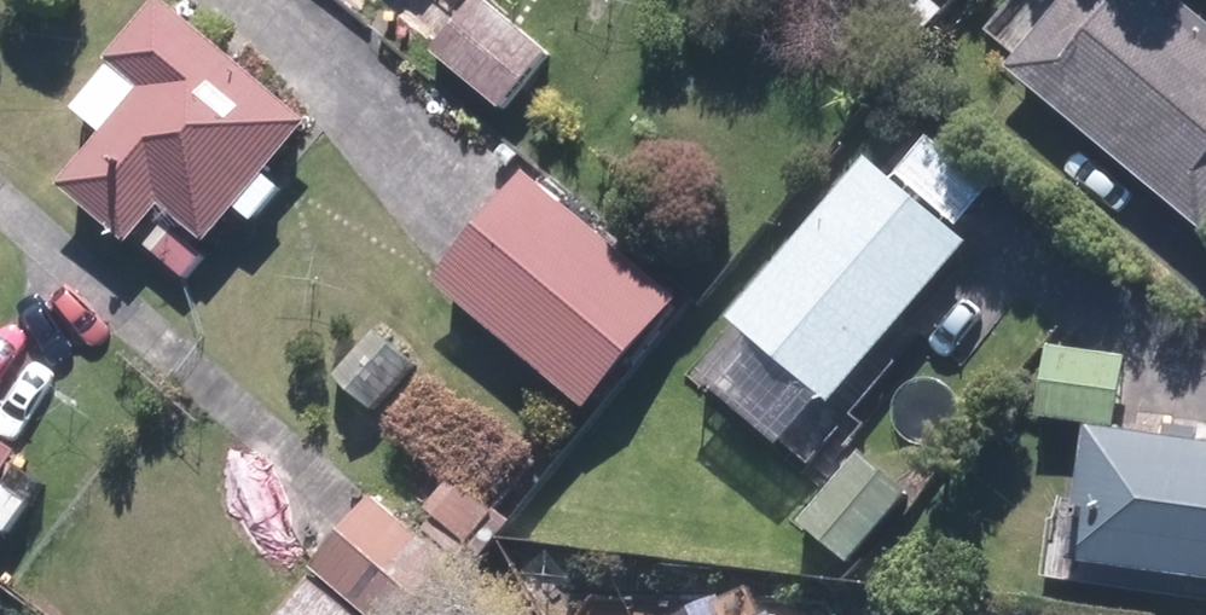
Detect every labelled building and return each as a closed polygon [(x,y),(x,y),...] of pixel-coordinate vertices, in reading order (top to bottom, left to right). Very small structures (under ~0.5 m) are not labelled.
[(191,0),(172,0),(124,53),(130,57),(92,100),(121,126),(78,174),(147,236),(178,202),(216,236),(249,199),(269,216),(299,182),(280,165),(322,117),(191,0)] [(563,47),(506,0),(485,0),(444,48),(513,106),(563,47)] [(1202,0),(1074,0),(1021,61),(1205,221),(1205,3),(1202,0)] [(907,170),(883,151),(748,311),(851,397),(986,236),(972,224),(1004,185),(940,131),(907,170)] [(600,404),(694,293),(539,163),(445,274),(600,404)] [(386,405),(423,361),(383,328),(345,372),(386,405)] [(1139,350),(1061,339),(1051,413),(1106,420),(1129,423),(1139,350)] [(1129,423),(1106,420),(1088,554),(1205,569),(1205,433),(1129,423)] [(0,425),(0,517),(18,530),(42,495),(10,474),(29,445),(0,425)] [(925,486),(874,445),(814,518),(865,560),(925,486)] [(384,489),(323,562),(327,565),(388,614),(421,614),(468,558),(384,489)] [(285,614),(388,614),(327,565),(285,614)] [(777,601),(747,614),(784,614),(777,601)]
